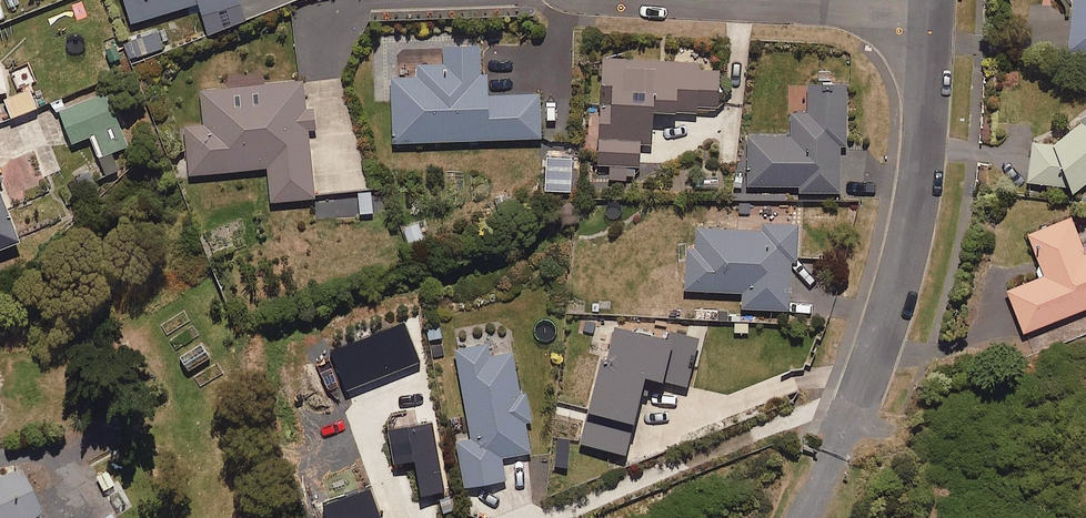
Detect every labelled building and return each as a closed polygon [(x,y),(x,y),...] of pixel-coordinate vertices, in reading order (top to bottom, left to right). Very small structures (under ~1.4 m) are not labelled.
[(132,24),(198,5),(207,35),(245,24),(238,0),(125,0),(132,24)] [(1067,54),(1085,56),(1085,0),(1072,0),(1067,54)] [(130,59),(163,50),(158,33),(125,43),(130,59)] [(393,77),(395,143),(544,139),(543,95),(490,96),(489,75),(481,75),(481,46),(446,47),(447,66),(418,66),(419,76),(393,77)] [(721,111),(721,63),(603,63),(603,143),(593,143),(593,156),(593,181),(634,181),(634,168),(642,168),(643,143),(675,143),(675,132),(667,132),(657,132),(658,111),(721,111)] [(9,92),(3,68),(0,68),(0,94),(9,92)] [(190,176),(269,169),(272,204),(317,200),(311,130),(318,129),(316,109),(307,110),(305,82),(201,91),(204,125),(186,127),(190,176)] [(847,146),(847,86),(809,86),(809,115),(793,115),(793,135),(749,135),(749,186),(800,186),(800,193),(841,193),(841,146),(847,146)] [(12,119),(39,108),(31,90),(5,100),(12,119)] [(73,106),(70,97),(56,102),(63,120),(73,144),(92,137),(101,158),(129,147),(108,92),(73,106)] [(1058,141),(1051,148),(1032,145),(1025,185),(1068,190),(1072,195),(1085,183),(1085,119),(1058,141)] [(547,191),(572,193),(574,160),(549,158),(547,191)] [(22,242),(0,186),(0,251),(22,242)] [(1083,254),(1069,220),(1026,237),(1042,278),(1006,292),(1022,335),(1085,310),(1085,252),(1083,254)] [(792,262),(799,262),(800,226),(776,225),(763,225),(763,230),(698,228),(697,247),(689,247),(687,291),(744,293),(744,309),(791,311),(792,262)] [(427,344),(445,339),(440,323),(422,328),(427,344)] [(652,378),(691,387),(701,342),(704,342),(708,327),(691,323),(688,334),(674,331),(672,338),(619,325),(611,357),(601,355),(580,444),(628,456),(636,420),(642,422),(652,378)] [(460,442),(467,490),(508,483),(504,459),(533,454),(528,424),(533,423),(528,393),(522,394),(515,354),(491,358),(488,345),(458,350),(473,440),(460,442)] [(423,497),(448,493),(438,425),(391,432),(396,465),(418,462),(423,497)] [(569,469),(570,441),(557,441),(556,468),(569,469)] [(40,517),(20,471),(0,480),(0,517),(40,517)] [(372,488),(325,505),(330,517),(383,517),(372,488)]
